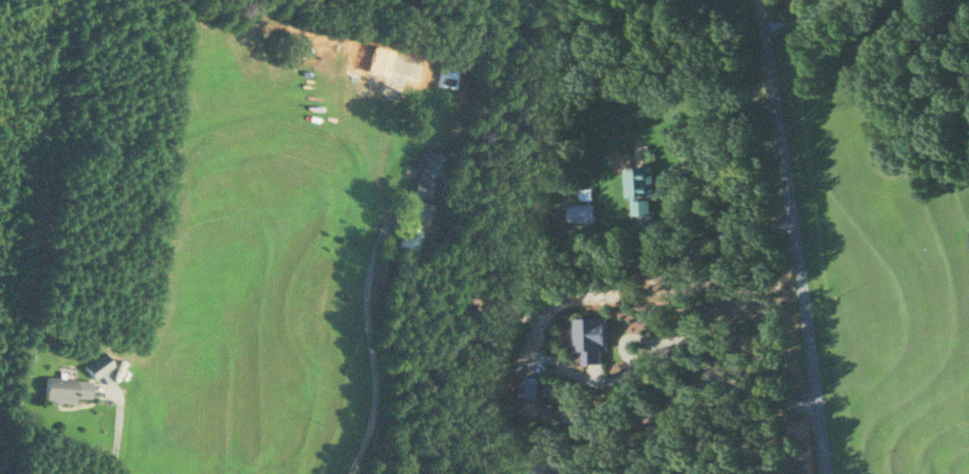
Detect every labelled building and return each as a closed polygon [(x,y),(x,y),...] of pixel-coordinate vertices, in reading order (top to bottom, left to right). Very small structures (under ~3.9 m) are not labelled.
[(418,83),(424,58),(391,50),(384,75),(418,83)] [(456,88),(457,69),(440,68),(439,86),(456,88)] [(443,155),(422,150),(412,193),(432,198),(443,155)] [(654,167),(624,168),(625,196),(632,196),(632,213),(648,213),(648,196),(654,195),(654,167)] [(593,203),(568,203),(567,222),(593,222),(593,203)] [(418,251),(422,229),(401,225),(397,246),(418,251)] [(573,350),(581,350),(581,362),(600,362),(600,348),(606,348),(606,317),(572,317),(573,350)] [(85,364),(95,379),(114,366),(104,351),(85,364)] [(533,396),(537,377),(522,374),(518,393),(533,396)] [(45,401),(76,402),(76,398),(90,398),(91,379),(46,377),(45,401)]
